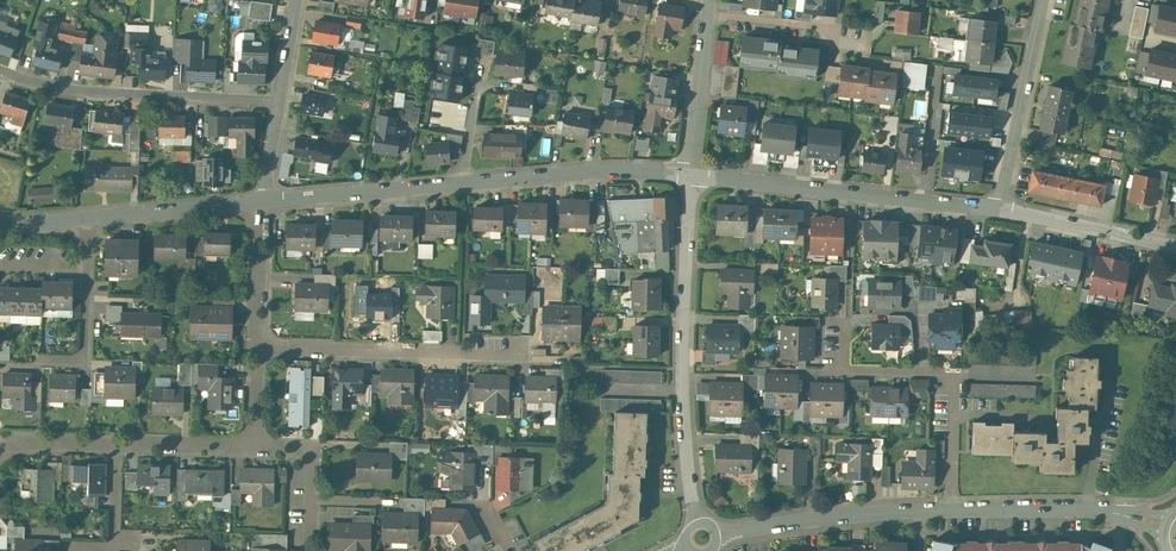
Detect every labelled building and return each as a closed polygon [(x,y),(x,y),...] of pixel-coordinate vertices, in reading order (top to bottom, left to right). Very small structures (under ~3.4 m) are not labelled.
[(211,10),(223,10),(223,0),(210,0),(211,10)] [(272,3),(250,0),(249,17),(269,19),(272,3)] [(321,0),(319,0),(317,9),(333,12),(335,2),(321,0)] [(405,15),(423,18),(426,0),(407,0),(405,15)] [(444,6),(444,11),(451,12),(451,13),(459,15),(461,0),(445,0),(444,6)] [(459,15),(467,16),(467,15),(475,16),(477,0),(461,0),(459,15)] [(545,12),(571,16),(574,0),(546,0),(545,12)] [(583,0),(574,0),(571,16),(571,20),(597,24),(601,3),(583,0)] [(618,9),(626,11),(626,12),(644,15),(647,0),(620,0),(618,9)] [(744,6),(774,10),(775,0),(744,0),(744,6)] [(806,3),(806,5),(805,11),(805,12),(812,13),(816,13),(835,15),(837,0),(806,0),(806,3)] [(884,1),(877,0),(874,21),(881,22),(884,1)] [(1073,25),(1069,24),(1061,63),(1087,69),(1095,33),(1099,34),(1107,0),(1078,0),(1073,25)] [(665,4),(659,3),(659,4),(656,23),(657,24),(670,26),(670,28),(671,28),(680,29),(683,7),(665,4)] [(741,4),(730,3),(729,10),(741,11),(741,4)] [(1148,21),(1156,23),(1159,5),(1152,3),(1148,21)] [(1148,8),(1135,5),(1128,35),(1142,38),(1148,8)] [(1168,33),(1174,8),(1159,5),(1156,23),(1154,30),(1168,33)] [(805,11),(795,10),(795,18),(811,20),(812,13),(805,12),(805,11)] [(919,12),(897,10),(894,31),(917,33),(919,12)] [(1015,16),(999,14),(998,22),(1014,24),(1015,16)] [(362,19),(349,17),(347,24),(360,26),(362,19)] [(995,21),(968,18),(965,39),(992,42),(995,21)] [(6,24),(7,22),(0,19),(0,31),(17,38),(20,30),(6,24)] [(55,25),(40,21),(35,44),(38,45),(50,47),(55,25)] [(339,25),(317,21),(314,40),(336,44),(339,25)] [(76,25),(61,22),(58,37),(73,41),(75,30),(76,25)] [(148,25),(127,24),(125,47),(130,47),(130,31),(148,32),(148,25)] [(670,26),(657,24),(655,35),(669,38),(671,28),(670,28),(670,26)] [(87,33),(75,30),(73,41),(85,43),(87,33)] [(10,56),(17,38),(0,31),(0,52),(10,56)] [(148,32),(130,31),(130,47),(130,48),(148,48),(148,32)] [(117,38),(104,37),(95,43),(101,50),(100,55),(108,56),(105,76),(113,77),(116,56),(115,56),(117,38)] [(607,38),(600,37),(597,53),(604,54),(607,38)] [(780,42),(742,37),(739,64),(777,69),(780,46),(780,42)] [(182,39),(174,38),(173,62),(182,62),(182,61),(182,39)] [(363,51),(364,40),(352,38),(350,49),(363,51)] [(495,41),(479,38),(477,53),(493,55),(495,41)] [(214,61),(196,60),(197,39),(182,39),(182,61),(189,61),(189,79),(213,80),(214,61)] [(992,42),(965,39),(964,53),(967,53),(966,60),(990,63),(992,42)] [(262,41),(243,40),(242,61),(264,62),(266,62),(267,45),(262,41)] [(714,62),(726,64),(729,41),(717,40),(714,62)] [(85,43),(73,41),(69,59),(82,62),(83,53),(85,44),(85,43)] [(92,45),(85,44),(83,53),(100,55),(101,50),(95,43),(92,45)] [(442,43),(438,67),(443,68),(459,70),(465,71),(468,47),(442,43)] [(50,47),(38,45),(34,63),(58,70),(63,51),(50,47)] [(818,51),(780,46),(777,69),(777,73),(815,78),(818,51)] [(911,57),(911,48),(893,47),(893,56),(911,57)] [(506,52),(496,51),(494,72),(515,74),(515,75),(522,76),(524,50),(515,49),(506,48),(506,52)] [(1159,77),(1164,52),(1150,49),(1149,53),(1145,74),(1159,77)] [(1136,72),(1145,74),(1149,53),(1140,51),(1136,72)] [(334,57),(312,53),(311,52),(308,72),(331,75),(334,57)] [(1164,52),(1159,77),(1174,80),(1175,69),(1175,54),(1164,52)] [(83,53),(82,62),(80,73),(105,76),(108,56),(100,55),(83,53)] [(141,58),(140,58),(140,77),(165,78),(165,59),(141,58)] [(904,61),(890,59),(889,66),(903,68),(904,61)] [(242,61),(240,61),(239,81),(263,82),(264,62),(242,61)] [(739,67),(725,65),(721,96),(736,97),(739,67)] [(834,66),(826,65),(824,80),(832,81),(834,66)] [(855,67),(841,65),(841,67),(839,82),(837,93),(852,95),(855,67)] [(841,67),(834,66),(832,81),(839,82),(841,67)] [(955,75),(955,74),(961,75),(962,68),(943,66),(942,74),(955,75)] [(669,71),(648,67),(645,83),(653,84),(652,89),(660,91),(660,90),(666,91),(669,71)] [(869,69),(855,67),(852,95),(865,96),(868,71),(869,71),(869,69)] [(433,96),(460,100),(464,76),(458,75),(459,70),(443,68),(443,73),(437,72),(433,96)] [(869,71),(868,71),(865,96),(864,99),(878,100),(882,73),(869,71)] [(896,74),(882,73),(878,100),(892,102),(896,74)] [(955,75),(952,93),(974,96),(976,77),(961,75),(955,74),(955,75)] [(976,77),(974,96),(995,98),(997,79),(976,77)] [(344,86),(329,83),(327,92),(342,95),(344,86)] [(542,85),(523,83),(523,90),(536,91),(536,90),(542,90),(542,85)] [(653,84),(645,83),(643,95),(649,97),(650,92),(660,94),(660,91),(652,89),(653,84)] [(1061,88),(1049,85),(1049,86),(1040,129),(1039,129),(1052,132),(1052,131),(1062,133),(1060,132),(1062,122),(1064,122),(1068,101),(1067,101),(1069,91),(1071,91),(1071,90),(1061,88)] [(612,88),(603,87),(601,102),(609,103),(612,88)] [(523,91),(510,90),(508,112),(520,114),(521,114),(521,113),(531,114),(533,95),(523,94),(523,91)] [(660,91),(660,94),(650,92),(649,97),(646,114),(647,114),(645,128),(657,130),(658,124),(659,115),(673,117),(676,96),(668,95),(668,91),(666,91),(660,90),(660,91)] [(1010,93),(1001,91),(997,109),(1006,110),(1010,93)] [(30,100),(6,92),(0,111),(13,115),(11,122),(22,125),(30,100)] [(324,98),(304,95),(301,110),(322,114),(324,98)] [(759,100),(750,99),(748,121),(756,122),(759,100)] [(74,107),(49,104),(46,123),(70,127),(74,107)] [(403,105),(401,120),(418,122),(420,107),(413,106),(403,105)] [(623,108),(607,105),(602,130),(614,132),(614,130),(630,133),(633,111),(622,109),(623,108)] [(746,108),(721,105),(718,131),(743,134),(746,108)] [(123,113),(97,110),(97,111),(95,130),(120,134),(123,115),(123,113)] [(992,116),(949,111),(946,132),(989,137),(992,116)] [(589,117),(564,112),(561,133),(562,133),(573,135),(573,137),(586,139),(589,117)] [(531,114),(521,113),(521,114),(520,114),(519,124),(526,124),(530,124),(531,118),(531,114)] [(131,115),(123,115),(120,134),(123,134),(123,133),(130,133),(131,115)] [(140,116),(131,115),(130,133),(130,144),(139,144),(140,116)] [(396,118),(378,115),(376,130),(399,134),(400,127),(395,126),(396,118)] [(673,117),(659,115),(658,124),(671,126),(673,117)] [(898,117),(884,115),(882,129),(896,131),(898,117)] [(185,116),(160,116),(159,136),(184,136),(185,116)] [(255,117),(229,117),(229,136),(253,137),(254,137),(255,117)] [(224,121),(210,121),(210,135),(224,135),(224,121)] [(779,125),(764,123),(761,145),(761,150),(768,150),(776,151),(779,125)] [(519,124),(503,124),(503,133),(503,134),(521,135),(526,135),(526,124),(519,124)] [(795,126),(779,125),(776,151),(785,152),(792,153),(792,148),(795,126)] [(825,130),(809,128),(807,146),(806,155),(822,156),(825,130)] [(376,130),(373,150),(396,154),(399,134),(376,130)] [(840,131),(825,130),(822,156),(837,158),(838,149),(840,131)] [(1056,133),(1043,130),(1040,144),(1053,146),(1056,133)] [(561,133),(555,132),(552,146),(559,147),(562,133),(561,133)] [(923,135),(900,132),(898,146),(922,149),(923,135)] [(462,135),(446,133),(447,142),(448,153),(460,152),(462,135)] [(521,135),(503,134),(503,133),(490,133),(490,134),(485,133),(484,155),(520,156),(521,135)] [(76,137),(60,135),(58,145),(75,148),(76,137)] [(253,137),(229,136),(229,137),(238,137),(237,155),(252,155),(253,137)] [(294,154),(315,158),(315,160),(329,163),(332,145),(318,143),(318,141),(297,137),(294,154)] [(937,150),(944,151),(945,147),(954,148),(955,141),(938,139),(937,150)] [(447,142),(427,144),(428,163),(449,161),(448,153),(447,142)] [(768,150),(761,150),(761,145),(754,144),(752,162),(766,164),(768,150)] [(190,145),(174,145),(173,161),(190,161),(190,145)] [(805,160),(806,155),(807,146),(800,145),(799,149),(798,159),(805,160)] [(898,146),(896,169),(910,170),(910,171),(919,172),(922,149),(898,146)] [(1123,158),(1125,150),(1101,146),(1099,154),(1123,158)] [(954,148),(945,147),(944,151),(941,174),(979,178),(982,152),(954,148)] [(792,153),(785,152),(783,166),(797,168),(798,159),(799,149),(792,148),(792,153)] [(838,149),(837,158),(837,163),(844,164),(845,150),(838,149)] [(203,151),(203,158),(197,158),(198,179),(205,179),(205,185),(236,184),(236,167),(228,167),(228,151),(203,151)] [(885,153),(863,151),(861,170),(883,172),(885,153)] [(294,155),(283,153),(279,178),(285,178),(287,176),(290,164),(292,162),(294,155)] [(139,166),(131,166),(131,168),(132,168),(131,182),(138,182),(139,166)] [(131,168),(87,167),(86,189),(95,189),(95,188),(106,188),(106,189),(131,190),(131,182),(132,168),(131,168)] [(1167,171),(1153,168),(1151,177),(1157,178),(1156,187),(1164,188),(1167,171)] [(1104,185),(1032,170),(1027,191),(1100,205),(1104,185)] [(1151,177),(1136,175),(1133,188),(1132,188),(1130,199),(1134,200),(1136,203),(1145,204),(1148,202),(1152,203),(1156,187),(1157,178),(1151,177)] [(627,184),(609,185),(609,194),(628,193),(627,184)] [(52,190),(29,191),(29,204),(52,202),(52,190)] [(654,198),(606,200),(611,221),(666,219),(675,218),(674,197),(654,198)] [(587,200),(560,199),(559,224),(585,225),(587,225),(587,211),(587,200)] [(527,203),(518,203),(518,204),(517,222),(517,231),(531,231),(532,205),(527,205),(527,203)] [(510,205),(500,204),(500,208),(500,216),(502,216),(502,226),(510,227),(510,222),(510,205)] [(546,204),(537,204),(537,205),(532,205),(531,231),(545,232),(546,217),(546,204)] [(746,206),(717,205),(716,232),(744,233),(745,218),(746,218),(746,207),(746,206)] [(500,208),(475,207),(474,228),(501,229),(502,226),(502,216),(500,216),(500,208)] [(756,208),(746,207),(746,218),(745,218),(744,233),(755,233),(755,225),(756,208)] [(780,210),(763,210),(762,226),(762,235),(763,235),(778,235),(780,210)] [(796,211),(780,210),(778,235),(794,236),(795,236),(796,227),(796,211)] [(455,212),(426,211),(425,234),(455,234),(455,212)] [(596,212),(587,211),(587,225),(585,225),(585,230),(595,231),(596,212)] [(411,217),(381,216),(380,237),(399,237),(399,240),(411,240),(411,224),(411,217)] [(830,216),(823,216),(823,217),(811,217),(810,252),(841,253),(842,218),(830,218),(830,216)] [(666,219),(611,221),(617,251),(654,249),(656,249),(667,248),(666,219)] [(361,221),(333,220),(332,230),(331,230),(331,244),(332,244),(361,245),(361,221)] [(890,220),(871,220),(870,221),(864,221),(863,234),(862,257),(895,258),(896,235),(896,222),(890,222),(890,220)] [(921,224),(906,223),(909,244),(918,245),(921,224)] [(315,225),(288,224),(287,247),(313,248),(314,248),(314,236),(315,225)] [(936,226),(921,224),(918,245),(917,255),(933,256),(936,226)] [(762,226),(755,225),(755,233),(755,242),(762,242),(763,235),(762,235),(762,226)] [(956,229),(936,226),(933,256),(932,261),(951,264),(953,250),(954,243),(956,229)] [(803,227),(796,227),(795,236),(794,236),(794,244),(802,244),(803,227)] [(964,229),(956,229),(954,243),(962,243),(963,237),(964,229)] [(331,230),(323,230),(323,236),(322,248),(332,249),(332,244),(331,244),(331,230)] [(230,232),(205,231),(205,236),(204,253),(205,253),(229,254),(230,232)] [(185,236),(156,235),(156,252),(166,253),(166,256),(184,257),(185,236)] [(205,236),(196,236),(196,255),(205,255),(205,253),(204,253),(205,236)] [(323,236),(314,236),(314,248),(313,248),(313,252),(322,252),(322,248),(323,236)] [(973,239),(963,237),(962,243),(959,259),(969,261),(971,244),(973,244),(973,239)] [(995,240),(984,239),(983,246),(973,244),(971,244),(969,261),(1007,266),(1010,244),(995,241),(995,240)] [(123,240),(105,240),(104,273),(138,274),(139,241),(128,240),(128,241),(123,241),(123,240)] [(1053,246),(1032,241),(1028,260),(1033,261),(1030,274),(1074,283),(1081,252),(1067,249),(1067,248),(1054,245),(1053,246)] [(433,244),(418,243),(418,258),(432,258),(433,244)] [(656,249),(654,249),(654,268),(668,269),(667,248),(656,249)] [(1121,260),(1103,256),(1102,258),(1096,256),(1088,291),(1120,298),(1128,263),(1121,262),(1121,260)] [(195,261),(183,261),(182,277),(195,278),(195,261)] [(778,263),(760,262),(760,273),(777,274),(778,263)] [(1015,263),(1008,262),(1006,276),(1013,277),(1015,263)] [(846,265),(829,264),(828,279),(835,279),(835,280),(846,281),(846,265)] [(619,268),(605,268),(604,284),(619,284),(619,268)] [(753,270),(721,269),(720,292),(734,292),(734,307),(747,307),(747,292),(752,292),(753,270)] [(336,274),(314,273),(314,284),(328,285),(335,285),(336,274)] [(486,276),(486,283),(485,296),(485,298),(486,298),(486,300),(490,300),(490,301),(503,301),(506,301),(506,300),(524,301),(524,290),(524,277),(486,276)] [(1013,277),(1006,276),(1004,290),(1011,291),(1013,277)] [(658,278),(644,277),(644,279),(633,279),(633,297),(635,297),(634,308),(648,309),(648,308),(658,308),(658,296),(657,296),(658,278)] [(828,279),(813,278),(812,303),(824,303),(824,305),(835,305),(836,290),(835,290),(835,280),(835,279),(828,279)] [(58,281),(42,280),(42,287),(42,306),(57,307),(58,281)] [(900,281),(868,280),(868,293),(899,294),(900,281)] [(73,281),(58,281),(57,307),(72,308),(73,281)] [(314,284),(296,283),(295,309),(327,310),(328,285),(314,284)] [(1153,284),(1149,305),(1175,311),(1175,287),(1171,286),(1171,288),(1153,284)] [(378,294),(367,293),(367,285),(355,285),(354,313),(366,313),(365,316),(392,317),(392,302),(390,302),(390,293),(378,293),(378,294)] [(453,286),(428,285),(428,286),(420,286),(420,302),(431,303),(431,317),(452,318),(453,286)] [(936,286),(913,285),(915,299),(942,300),(943,293),(936,293),(936,286)] [(0,286),(0,312),(11,313),(12,286),(0,286)] [(27,287),(12,286),(11,313),(26,313),(27,287)] [(400,287),(391,286),(390,293),(390,302),(392,302),(399,302),(400,287)] [(42,287),(27,287),(26,313),(41,314),(42,306),(42,287)] [(533,290),(524,290),(524,301),(523,314),(532,314),(532,307),(533,290)] [(899,294),(868,293),(868,307),(899,308),(899,294)] [(490,301),(490,300),(486,300),(486,298),(485,298),(485,296),(471,295),(471,296),(472,296),(471,322),(471,323),(489,323),(490,301)] [(235,299),(213,299),(213,307),(232,308),(232,309),(234,309),(235,299)] [(1141,303),(1133,302),(1131,314),(1138,316),(1141,303)] [(213,307),(191,307),(191,318),(198,318),(198,325),(195,325),(195,336),(231,337),(232,309),(232,308),(213,307)] [(561,308),(543,308),(543,336),(554,336),(560,336),(561,308)] [(579,309),(561,308),(560,336),(567,336),(567,337),(579,337),(579,309)] [(944,314),(929,314),(928,347),(954,348),(954,338),(959,338),(960,308),(944,308),(944,314)] [(1030,309),(1023,310),(1013,310),(1012,325),(1032,323),(1030,309)] [(982,310),(975,311),(975,330),(984,329),(983,315),(982,310)] [(983,315),(984,329),(1012,325),(1013,310),(1003,311),(1003,313),(983,315)] [(160,315),(122,314),(121,333),(142,333),(142,336),(160,336),(160,315)] [(755,314),(738,314),(738,323),(742,323),(742,327),(754,327),(755,314)] [(910,320),(904,315),(888,314),(888,323),(900,324),(899,335),(911,336),(912,340),(910,320)] [(616,316),(602,316),(602,330),(615,330),(616,316)] [(819,317),(803,316),(802,326),(813,327),(819,327),(819,317)] [(888,323),(871,323),(871,345),(879,346),(879,349),(891,349),(891,346),(899,346),(899,335),(900,324),(888,323)] [(658,325),(634,324),(634,355),(657,356),(658,325)] [(738,326),(707,325),(706,350),(716,350),(738,351),(738,326)] [(802,326),(783,326),(783,341),(811,342),(812,327),(813,327),(802,326)] [(442,331),(422,330),(422,340),(441,340),(442,331)] [(811,342),(783,341),(782,357),(811,358),(811,342)] [(10,359),(9,343),(3,344),(3,350),(0,350),(0,359),(10,359)] [(534,350),(533,361),(545,361),(545,351),(534,350)] [(716,350),(706,350),(702,350),(701,364),(716,364),(716,350)] [(1035,353),(969,350),(969,363),(1035,366),(1035,353)] [(1056,441),(1044,440),(1044,432),(1015,430),(1015,422),(1002,422),(1002,425),(984,424),(984,421),(972,421),(972,449),(981,449),(981,453),(1013,454),(1013,456),(1021,456),(1020,461),(1039,462),(1039,472),(1066,472),(1066,468),(1072,468),(1073,442),(1087,442),(1087,433),(1088,431),(1088,424),(1088,408),(1095,408),(1095,400),(1098,400),(1098,387),(1099,387),(1099,379),(1098,379),(1099,365),(1096,365),(1097,357),(1072,356),(1072,369),(1066,369),(1065,395),(1067,395),(1067,406),(1056,406),(1055,418),(1057,418),(1056,441)] [(192,362),(179,362),(178,388),(183,388),(183,385),(191,385),(192,362)] [(216,363),(199,363),(198,385),(210,386),(210,376),(212,376),(212,372),(216,372),(216,363)] [(135,368),(106,367),(105,379),(105,396),(106,396),(134,396),(135,368)] [(300,367),(290,367),(288,425),(288,426),(299,426),(299,424),(302,424),(302,426),(309,426),(310,394),(311,376),(311,367),(304,367),(304,369),(300,369),(300,367)] [(362,369),(334,368),(333,392),(334,392),(333,404),(349,404),(350,393),(359,393),(361,393),(361,384),(362,369)] [(412,370),(382,369),(381,374),(381,391),(394,392),(394,401),(412,401),(412,370)] [(563,369),(546,369),(545,377),(556,377),(556,382),(563,382),(563,369)] [(661,371),(601,369),(601,382),(661,384),(661,371)] [(31,374),(3,373),(2,395),(15,396),(14,408),(33,408),(33,401),(29,401),(29,396),(30,396),(31,381),(31,374)] [(381,374),(372,374),(371,384),(371,391),(381,391),(381,374)] [(458,375),(427,374),(426,405),(434,405),(434,402),(457,402),(457,380),(458,375)] [(492,375),(475,374),(475,382),(474,399),(475,399),(485,399),(485,413),(496,414),(496,410),(507,410),(508,377),(492,376),(492,375)] [(758,374),(742,374),(741,381),(746,382),(746,388),(758,388),(758,374)] [(781,376),(766,375),(766,374),(765,374),(764,405),(765,405),(765,404),(780,405),(781,376)] [(75,375),(51,375),(50,399),(74,400),(75,375)] [(796,376),(781,376),(780,405),(794,405),(795,405),(795,406),(796,406),(796,400),(797,375),(796,375),(796,376)] [(157,376),(157,385),(171,386),(171,376),(157,376)] [(212,376),(210,376),(210,386),(210,407),(231,408),(232,388),(230,388),(231,377),(212,376)] [(324,376),(311,376),(310,394),(323,394),(324,376)] [(545,377),(526,376),(525,397),(536,398),(536,401),(555,401),(556,382),(556,377),(545,377)] [(868,379),(849,378),(849,390),(867,391),(868,387),(868,379)] [(105,379),(92,379),(91,388),(91,401),(106,401),(106,396),(105,396),(105,379)] [(467,380),(457,380),(457,402),(466,403),(466,401),(467,382),(467,380)] [(928,381),(910,380),(910,389),(917,389),(917,396),(928,396),(928,381)] [(41,381),(31,381),(30,396),(29,396),(29,401),(33,401),(41,401),(41,381)] [(475,382),(467,382),(466,401),(475,401),(475,399),(474,399),(475,382)] [(726,384),(711,383),(711,382),(710,382),(709,413),(710,413),(710,412),(725,412),(726,384)] [(1035,385),(968,382),(968,395),(1035,398),(1035,385)] [(826,385),(811,384),(811,383),(810,401),(810,414),(810,413),(825,413),(826,385)] [(371,384),(361,384),(361,393),(359,393),(359,405),(371,405),(371,391),(371,384)] [(741,384),(726,384),(725,412),(740,413),(740,414),(741,414),(742,384),(741,384)] [(841,385),(826,385),(825,413),(839,414),(841,414),(841,405),(842,384),(841,384),(841,385)] [(178,388),(153,387),(152,411),(172,412),(172,413),(182,413),(183,388),(178,388)] [(868,387),(867,391),(867,396),(871,397),(870,414),(873,414),(889,414),(889,388),(868,387)] [(91,388),(82,388),(81,404),(91,404),(91,401),(91,388)] [(906,388),(889,388),(889,414),(889,415),(906,415),(906,388)] [(522,397),(514,397),(514,417),(522,417),(522,397)] [(661,399),(600,397),(600,411),(646,412),(660,412),(661,399)] [(803,400),(796,400),(796,406),(795,406),(795,405),(794,405),(793,419),(802,420),(803,400)] [(848,405),(841,405),(841,414),(839,414),(839,422),(848,422),(848,405)] [(615,411),(614,423),(618,423),(616,473),(608,473),(608,485),(612,485),(612,502),(607,504),(606,502),(534,540),(539,550),(580,550),(595,543),(596,544),(603,541),(602,540),(620,530),(619,528),(638,518),(638,499),(640,499),(640,491),(639,491),(639,475),(644,475),(644,466),(646,466),(647,458),(645,458),(645,440),(647,440),(647,432),(645,432),(646,424),(645,424),(645,413),(646,413),(646,412),(615,411)] [(758,434),(740,433),(740,445),(751,446),(751,450),(758,450),(758,434)] [(820,436),(809,435),(808,454),(820,454),(820,436)] [(883,438),(871,437),(871,444),(870,452),(882,453),(883,438)] [(407,442),(389,441),(389,451),(394,451),(394,454),(407,455),(407,442)] [(412,442),(411,452),(430,452),(430,442),(412,442)] [(871,444),(837,443),(837,460),(849,460),(848,477),(870,478),(870,452),(871,444)] [(493,444),(473,444),(473,453),(474,453),(474,463),(492,464),(493,451),(493,444)] [(740,445),(717,444),(716,470),(739,471),(739,472),(741,472),(742,468),(750,469),(750,468),(751,450),(751,446),(740,445)] [(805,450),(780,449),(779,472),(781,472),(781,482),(804,483),(805,450)] [(918,450),(918,463),(903,463),(902,486),(932,487),(933,463),(931,463),(932,450),(918,450)] [(501,452),(493,451),(492,464),(492,465),(500,465),(500,457),(501,457),(501,452)] [(473,453),(452,452),(452,455),(438,454),(438,467),(452,472),(451,486),(473,486),(474,463),(474,453),(473,453)] [(390,454),(357,454),(357,478),(370,479),(370,480),(389,480),(390,454)] [(501,457),(500,457),(500,465),(499,488),(519,489),(519,488),(520,458),(520,456),(511,455),(511,458),(501,457)] [(532,458),(520,458),(519,488),(528,488),(531,486),(532,458)] [(53,469),(21,468),(20,485),(21,485),(21,483),(31,483),(31,490),(29,490),(28,490),(27,493),(30,493),(30,500),(53,501),(54,480),(61,480),(61,466),(62,462),(61,462),(61,466),(53,466),(53,469)] [(88,465),(70,465),(70,466),(70,480),(70,481),(88,481),(88,494),(95,494),(95,495),(101,495),(102,469),(101,469),(101,463),(89,463),(88,465)] [(170,465),(138,464),(137,472),(137,484),(155,484),(154,493),(169,494),(170,465)] [(890,465),(882,465),(881,485),(889,485),(890,465)] [(70,466),(61,466),(61,480),(70,480),(70,466)] [(224,469),(177,468),(177,471),(186,472),(185,491),(212,492),(212,495),(224,495),(224,492),(224,469)] [(274,469),(241,468),(240,489),(240,492),(253,492),(253,504),(272,505),(274,469)] [(560,470),(554,470),(549,479),(552,484),(560,480),(560,470)] [(186,472),(177,471),(176,491),(185,491),(186,472)] [(137,472),(126,472),(125,488),(137,488),(137,484),(137,472)] [(240,489),(231,489),(231,492),(231,504),(240,504),(240,492),(240,489)] [(224,492),(224,495),(212,495),(212,508),(230,508),(231,504),(231,492),(224,492)] [(88,494),(80,493),(80,504),(95,505),(95,495),(95,494),(88,494)] [(425,498),(402,497),(401,507),(404,507),(403,514),(417,514),(417,515),(424,515),(424,510),(425,498)] [(441,499),(425,498),(424,510),(432,510),(441,510),(441,509),(441,499)] [(465,510),(441,509),(441,510),(432,510),(431,530),(458,531),(461,530),(465,539),(477,533),(465,510)] [(403,514),(384,513),(383,540),(416,541),(417,515),(417,514),(403,514)] [(352,515),(352,523),(353,523),(353,525),(329,525),(329,542),(341,543),(341,542),(345,542),(345,550),(367,550),(368,550),(368,523),(373,523),(373,515),(352,515)] [(24,526),(7,525),(7,535),(24,535),(24,526)] [(284,534),(255,533),(255,540),(252,540),(252,549),(257,550),(257,547),(284,548),(284,534)] [(15,538),(14,550),(52,550),(43,549),(43,539),(15,538)] [(1045,541),(1037,541),(1037,543),(1023,543),(1023,541),(1007,541),(1007,543),(994,543),(994,541),(986,541),(986,543),(977,542),(977,541),(965,541),(965,542),(956,542),(956,544),(951,543),(951,542),(933,539),(931,547),(933,547),(933,550),(1109,550),(1110,548),(1092,541),(1090,547),(1081,544),(1081,543),(1068,543),(1068,541),(1056,541),(1056,543),(1045,543),(1045,541)] [(177,540),(177,550),(187,550),(210,550),(210,541),(177,540)] [(888,543),(888,542),(875,542),(875,550),(905,550),(905,544),(888,543)]
